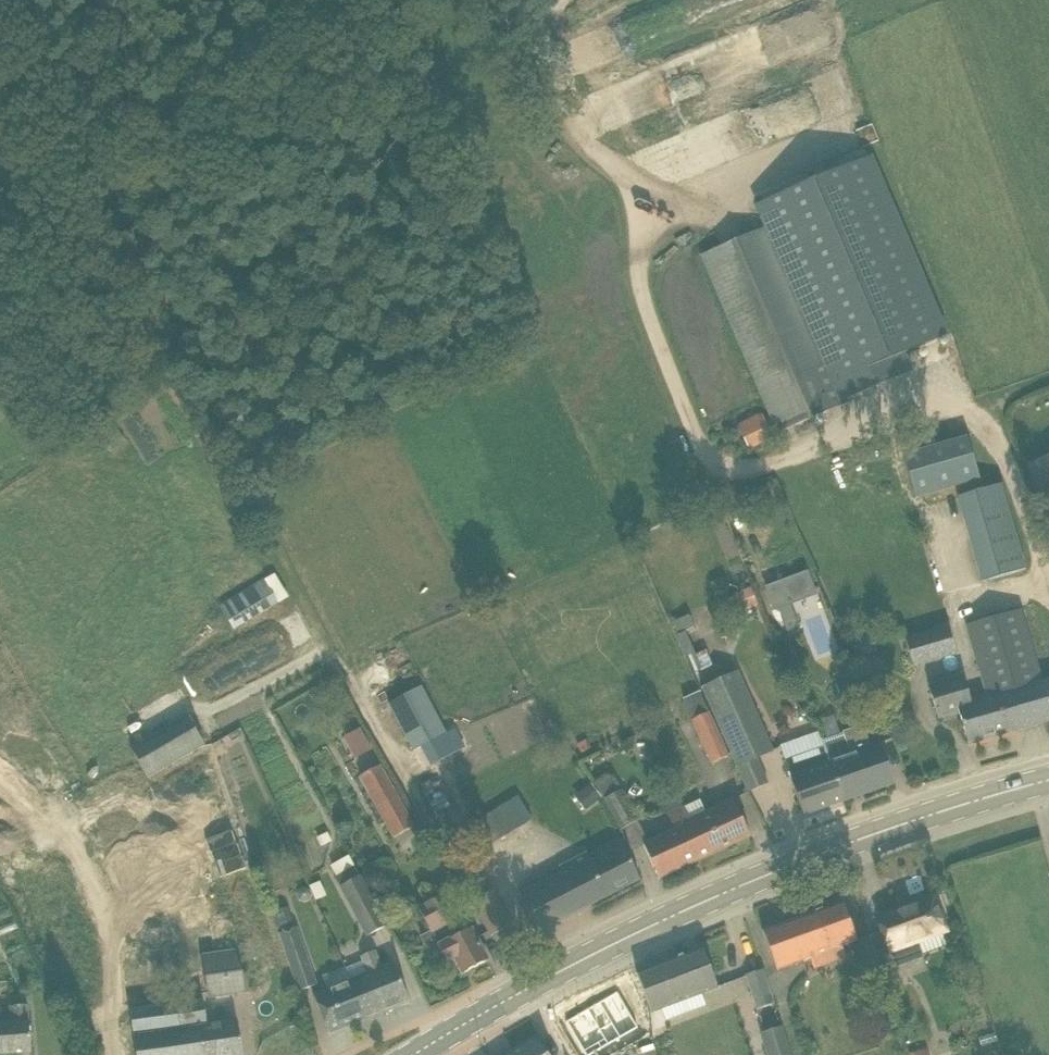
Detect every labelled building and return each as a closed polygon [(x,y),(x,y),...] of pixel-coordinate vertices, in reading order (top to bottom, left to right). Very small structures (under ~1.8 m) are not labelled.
[(744,236),(701,255),(709,273),(777,433),(849,403),(847,399),(907,373),(900,355),(945,336),(869,157),(757,205),(767,227),(744,236)] [(736,425),(749,450),(773,438),(761,413),(736,425)] [(963,435),(843,465),(850,491),(970,461),(963,435)] [(1048,522),(1048,456),(1027,464),(1048,522)] [(770,482),(761,486),(766,500),(775,496),(770,482)] [(956,498),(981,582),(1027,568),(1002,484),(956,498)] [(753,489),(736,496),(740,505),(757,497),(753,489)] [(954,494),(943,497),(949,517),(960,513),(954,494)] [(818,601),(808,574),(766,589),(776,616),(818,601)] [(264,580),(220,606),(233,628),(277,602),(264,580)] [(748,587),(734,593),(741,611),(756,605),(748,587)] [(986,697),(970,702),(962,675),(928,685),(938,719),(958,712),(968,745),(1048,720),(1048,679),(1041,681),(1020,608),(999,615),(966,625),(986,697)] [(688,615),(672,622),(677,633),(693,626),(688,615)] [(267,631),(277,653),(307,640),(297,618),(267,631)] [(905,640),(912,666),(956,653),(948,627),(905,640)] [(871,631),(852,637),(857,655),(877,650),(871,631)] [(833,675),(843,702),(861,695),(850,668),(833,675)] [(758,759),(773,752),(738,671),(700,687),(747,793),(769,784),(758,759)] [(387,704),(412,752),(446,734),(421,686),(387,704)] [(386,691),(377,696),(381,704),(390,699),(386,691)] [(683,699),(692,719),(691,720),(711,764),(728,756),(698,692),(683,699)] [(129,748),(146,779),(204,745),(186,714),(129,748)] [(821,741),(823,747),(785,761),(790,776),(803,815),(894,784),(879,742),(870,745),(863,725),(842,732),(843,734),(821,741)] [(359,729),(350,734),(361,754),(371,749),(359,729)] [(210,754),(143,783),(170,845),(237,816),(210,754)] [(360,777),(393,837),(413,827),(379,766),(360,777)] [(609,777),(595,784),(605,799),(617,793),(609,777)] [(574,796),(585,811),(602,798),(590,783),(574,796)] [(605,799),(630,848),(647,839),(622,790),(617,793),(605,799)] [(138,791),(90,808),(140,952),(184,937),(177,917),(170,920),(162,899),(175,895),(138,791)] [(472,823),(487,847),(532,820),(517,796),(472,823)] [(704,812),(699,800),(667,814),(674,829),(642,844),(659,879),(750,837),(732,799),(704,812)] [(520,896),(529,913),(539,932),(639,879),(622,846),(575,869),(571,861),(559,867),(563,875),(520,896)] [(333,877),(366,937),(386,926),(354,866),(333,877)] [(467,894),(490,936),(511,925),(497,898),(484,884),(467,894)] [(417,908),(430,932),(420,937),(431,957),(441,952),(446,962),(454,958),(462,974),(488,960),(471,928),(456,935),(450,924),(458,920),(444,893),(417,908)] [(933,896),(876,917),(881,932),(889,953),(894,969),(923,958),(917,943),(947,933),(941,917),(933,896)] [(846,958),(842,946),(856,941),(842,902),(762,931),(776,969),(809,958),(813,970),(846,958)] [(271,913),(297,991),(316,985),(297,928),(294,929),(286,908),(271,913)] [(682,955),(635,973),(637,977),(643,992),(646,1003),(650,1013),(659,1009),(661,1009),(696,995),(704,993),(717,988),(702,947),(682,955)] [(234,951),(201,955),(206,1002),(245,996),(242,974),(234,951)] [(349,979),(312,994),(328,1034),(409,1001),(393,962),(382,967),(375,951),(360,957),(362,962),(345,969),(349,979)] [(747,976),(753,997),(757,1009),(773,1004),(763,971),(747,976)] [(567,1018),(588,1054),(608,1054),(603,1046),(641,1025),(620,988),(567,1018)] [(130,1009),(134,1035),(136,1054),(243,1054),(238,1020),(208,1025),(204,999),(130,1009)] [(0,1021),(0,1054),(31,1052),(28,1006),(9,1007),(10,1021),(0,1021)] [(760,1034),(767,1054),(791,1054),(782,1027),(760,1034)] [(536,1037),(509,1054),(547,1054),(536,1037)]
